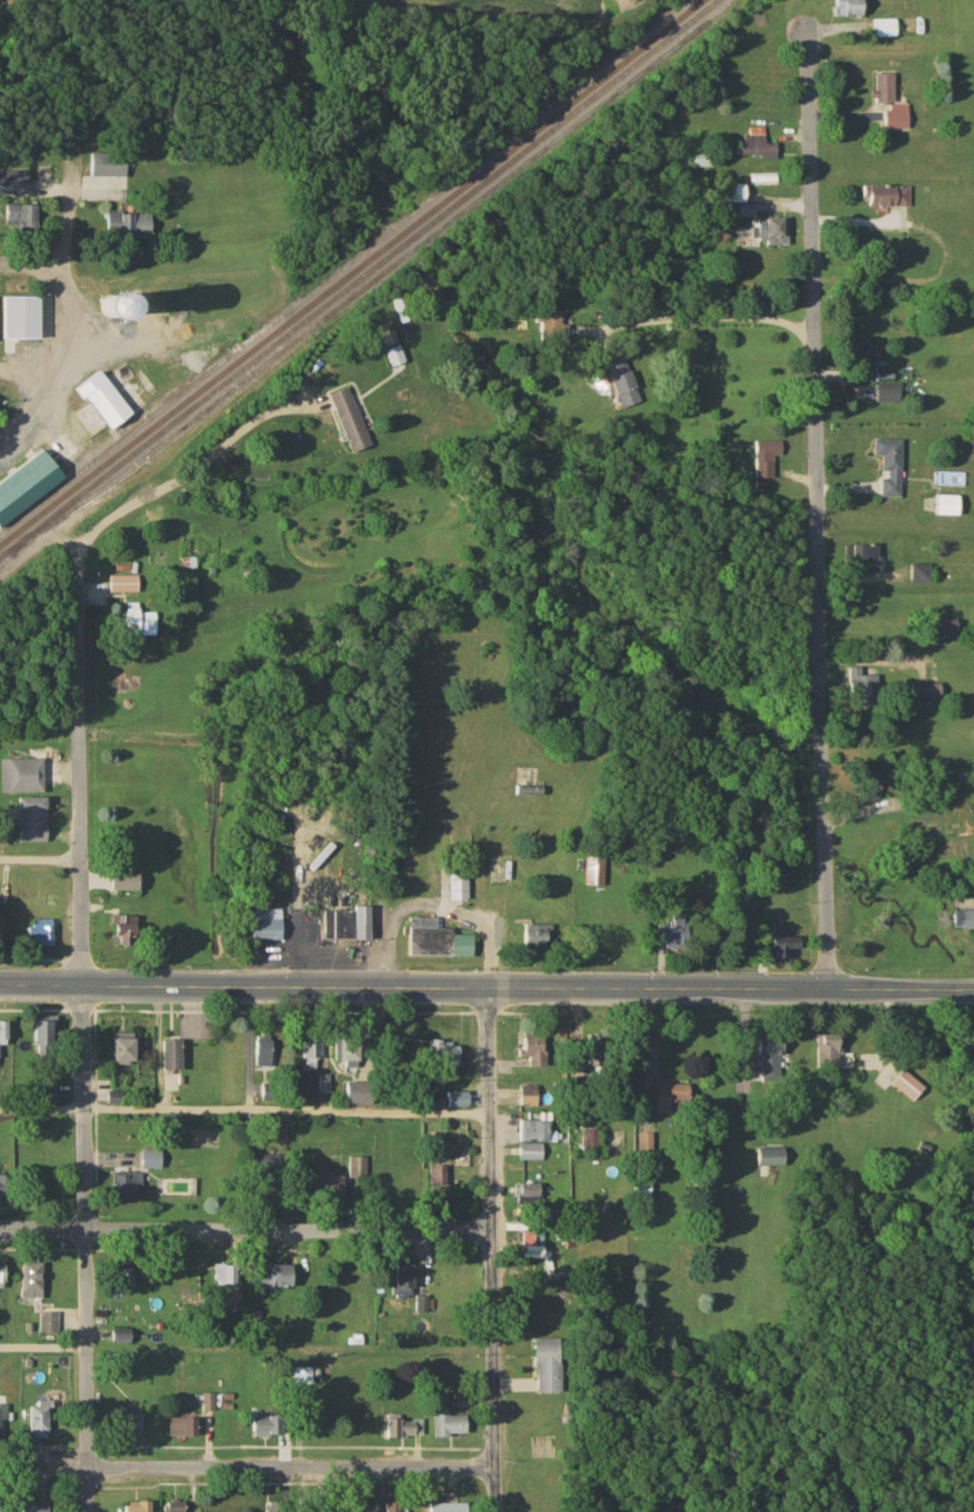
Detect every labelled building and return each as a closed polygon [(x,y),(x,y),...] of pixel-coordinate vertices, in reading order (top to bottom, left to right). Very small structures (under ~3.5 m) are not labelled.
[(868,19),(868,0),(833,0),(833,19),(868,19)] [(899,39),(899,21),(871,21),(871,39),(899,39)] [(888,130),(910,130),(910,107),(897,107),(897,75),(877,75),(877,106),(888,106),(888,130)] [(779,160),(779,146),(766,146),(766,130),(744,131),(745,161),(779,160)] [(692,154),(692,170),(713,170),(713,154),(692,154)] [(102,179),(128,179),(128,163),(102,163),(102,179)] [(8,196),(31,196),(31,173),(8,173),(8,196)] [(747,208),(747,187),(733,187),(733,208),(747,208)] [(911,208),(911,188),(868,188),(868,208),(911,208)] [(41,207),(9,207),(9,232),(41,232),(41,207)] [(154,239),(154,215),(108,215),(108,239),(154,239)] [(788,245),(788,221),(755,221),(755,245),(788,245)] [(414,322),(403,297),(390,302),(401,327),(414,322)] [(45,299),(2,299),(2,340),(45,340),(45,299)] [(136,300),(107,300),(107,319),(125,319),(125,307),(136,307),(136,300)] [(564,313),(539,313),(539,345),(564,345),(564,313)] [(409,364),(401,345),(385,351),(393,370),(409,364)] [(608,368),(623,411),(643,404),(628,361),(608,368)] [(111,435),(136,417),(103,371),(78,389),(111,435)] [(901,386),(878,387),(878,405),(901,405),(901,386)] [(354,455),(373,448),(352,389),(332,396),(354,455)] [(883,459),(882,499),(903,499),(903,441),(876,441),(876,459),(883,459)] [(756,443),(756,480),(774,480),(774,458),(783,458),(783,443),(756,443)] [(70,481),(49,451),(0,484),(0,529),(70,481)] [(934,497),(934,518),(963,518),(963,497),(934,497)] [(847,547),(847,569),(882,569),(882,547),(847,547)] [(933,567),(914,567),(914,586),(933,586),(933,567)] [(140,578),(110,578),(110,595),(140,595),(140,578)] [(129,638),(160,638),(160,614),(142,614),(142,605),(129,605),(129,638)] [(945,635),(961,636),(962,622),(945,622),(945,635)] [(881,705),(881,678),(864,678),(863,670),(849,670),(850,705),(881,705)] [(913,687),(913,702),(945,702),(945,687),(913,687)] [(1,795),(48,795),(48,762),(1,762),(1,795)] [(19,844),(50,844),(51,800),(20,800),(19,844)] [(585,888),(605,888),(605,858),(585,858),(585,888)] [(452,902),(469,902),(469,871),(452,871),(452,902)] [(116,894),(144,894),(144,874),(116,874),(116,894)] [(325,942),(374,942),(374,910),(325,910),(325,942)] [(286,943),(285,911),(254,911),(255,943),(286,943)] [(957,912),(957,930),(973,930),(973,912),(957,912)] [(113,948),(137,948),(137,939),(143,939),(143,918),(113,918),(113,948)] [(456,937),(456,931),(440,931),(440,919),(410,919),(410,959),(476,960),(476,937),(456,937)] [(56,947),(56,922),(31,922),(31,947),(56,947)] [(796,965),(796,952),(808,952),(808,939),(775,939),(775,965),(796,965)] [(36,1021),(36,1059),(58,1059),(58,1021),(36,1021)] [(0,1025),(0,1061),(1,1061),(1,1047),(12,1047),(12,1025),(0,1025)] [(141,1036),(116,1036),(116,1067),(141,1066),(141,1036)] [(547,1036),(527,1036),(527,1069),(547,1069),(547,1036)] [(846,1070),(846,1038),(817,1038),(817,1070),(846,1070)] [(256,1068),(275,1068),(275,1039),(256,1039),(256,1068)] [(781,1057),(788,1057),(788,1040),(763,1040),(763,1084),(781,1084),(781,1057)] [(165,1074),(186,1074),(186,1043),(165,1043),(165,1074)] [(302,1072),(319,1072),(319,1043),(302,1043),(302,1072)] [(429,1045),(429,1063),(462,1063),(462,1045),(429,1045)] [(346,1049),(346,1071),(363,1071),(363,1049),(346,1049)] [(919,1088),(904,1074),(892,1087),(908,1101),(919,1088)] [(346,1085),(346,1107),(377,1107),(377,1085),(346,1085)] [(692,1087),(657,1087),(657,1112),(692,1112),(692,1087)] [(538,1109),(538,1088),(520,1088),(520,1109),(538,1109)] [(439,1095),(439,1110),(472,1110),(472,1095),(439,1095)] [(518,1143),(552,1143),(552,1123),(518,1123),(518,1143)] [(653,1135),(640,1135),(640,1151),(653,1151),(653,1135)] [(519,1163),(544,1163),(544,1147),(519,1147),(519,1163)] [(760,1151),(760,1169),(787,1169),(787,1151),(760,1151)] [(162,1171),(162,1156),(143,1156),(143,1171),(162,1171)] [(284,1157),(255,1157),(255,1177),(284,1177),(284,1157)] [(368,1160),(349,1159),(349,1180),(324,1180),(323,1199),(356,1200),(357,1183),(367,1183),(368,1160)] [(448,1168),(431,1168),(431,1195),(448,1195),(448,1168)] [(143,1199),(143,1175),(116,1175),(116,1199),(143,1199)] [(12,1210),(12,1177),(0,1177),(0,1210),(12,1210)] [(544,1207),(544,1186),(516,1186),(516,1207),(544,1207)] [(633,1191),(635,1200),(651,1197),(649,1188),(633,1191)] [(521,1235),(521,1259),(544,1259),(544,1235),(521,1235)] [(46,1301),(46,1262),(23,1262),(23,1301),(46,1301)] [(240,1266),(217,1266),(217,1291),(240,1291),(240,1266)] [(297,1291),(297,1267),(253,1267),(253,1291),(297,1291)] [(417,1300),(417,1270),(396,1270),(396,1300),(417,1300)] [(429,1313),(429,1299),(418,1299),(418,1313),(429,1313)] [(42,1335),(59,1335),(59,1313),(42,1313),(42,1335)] [(115,1330),(115,1349),(135,1349),(135,1330),(115,1330)] [(562,1394),(560,1340),(537,1341),(538,1394),(562,1394)] [(204,1412),(215,1412),(215,1402),(217,1402),(217,1395),(204,1395),(204,1412)] [(53,1403),(31,1403),(31,1438),(53,1438),(53,1403)] [(450,1417),(450,1412),(435,1412),(435,1437),(470,1437),(470,1417),(450,1417)] [(283,1437),(283,1417),(255,1417),(255,1437),(283,1437)] [(170,1419),(170,1438),(201,1438),(201,1419),(170,1419)] [(422,1419),(386,1419),(386,1440),(422,1440),(422,1419)] [(155,1504),(131,1503),(131,1511),(155,1511),(155,1504)] [(188,1503),(169,1503),(169,1511),(188,1511),(188,1503)]
